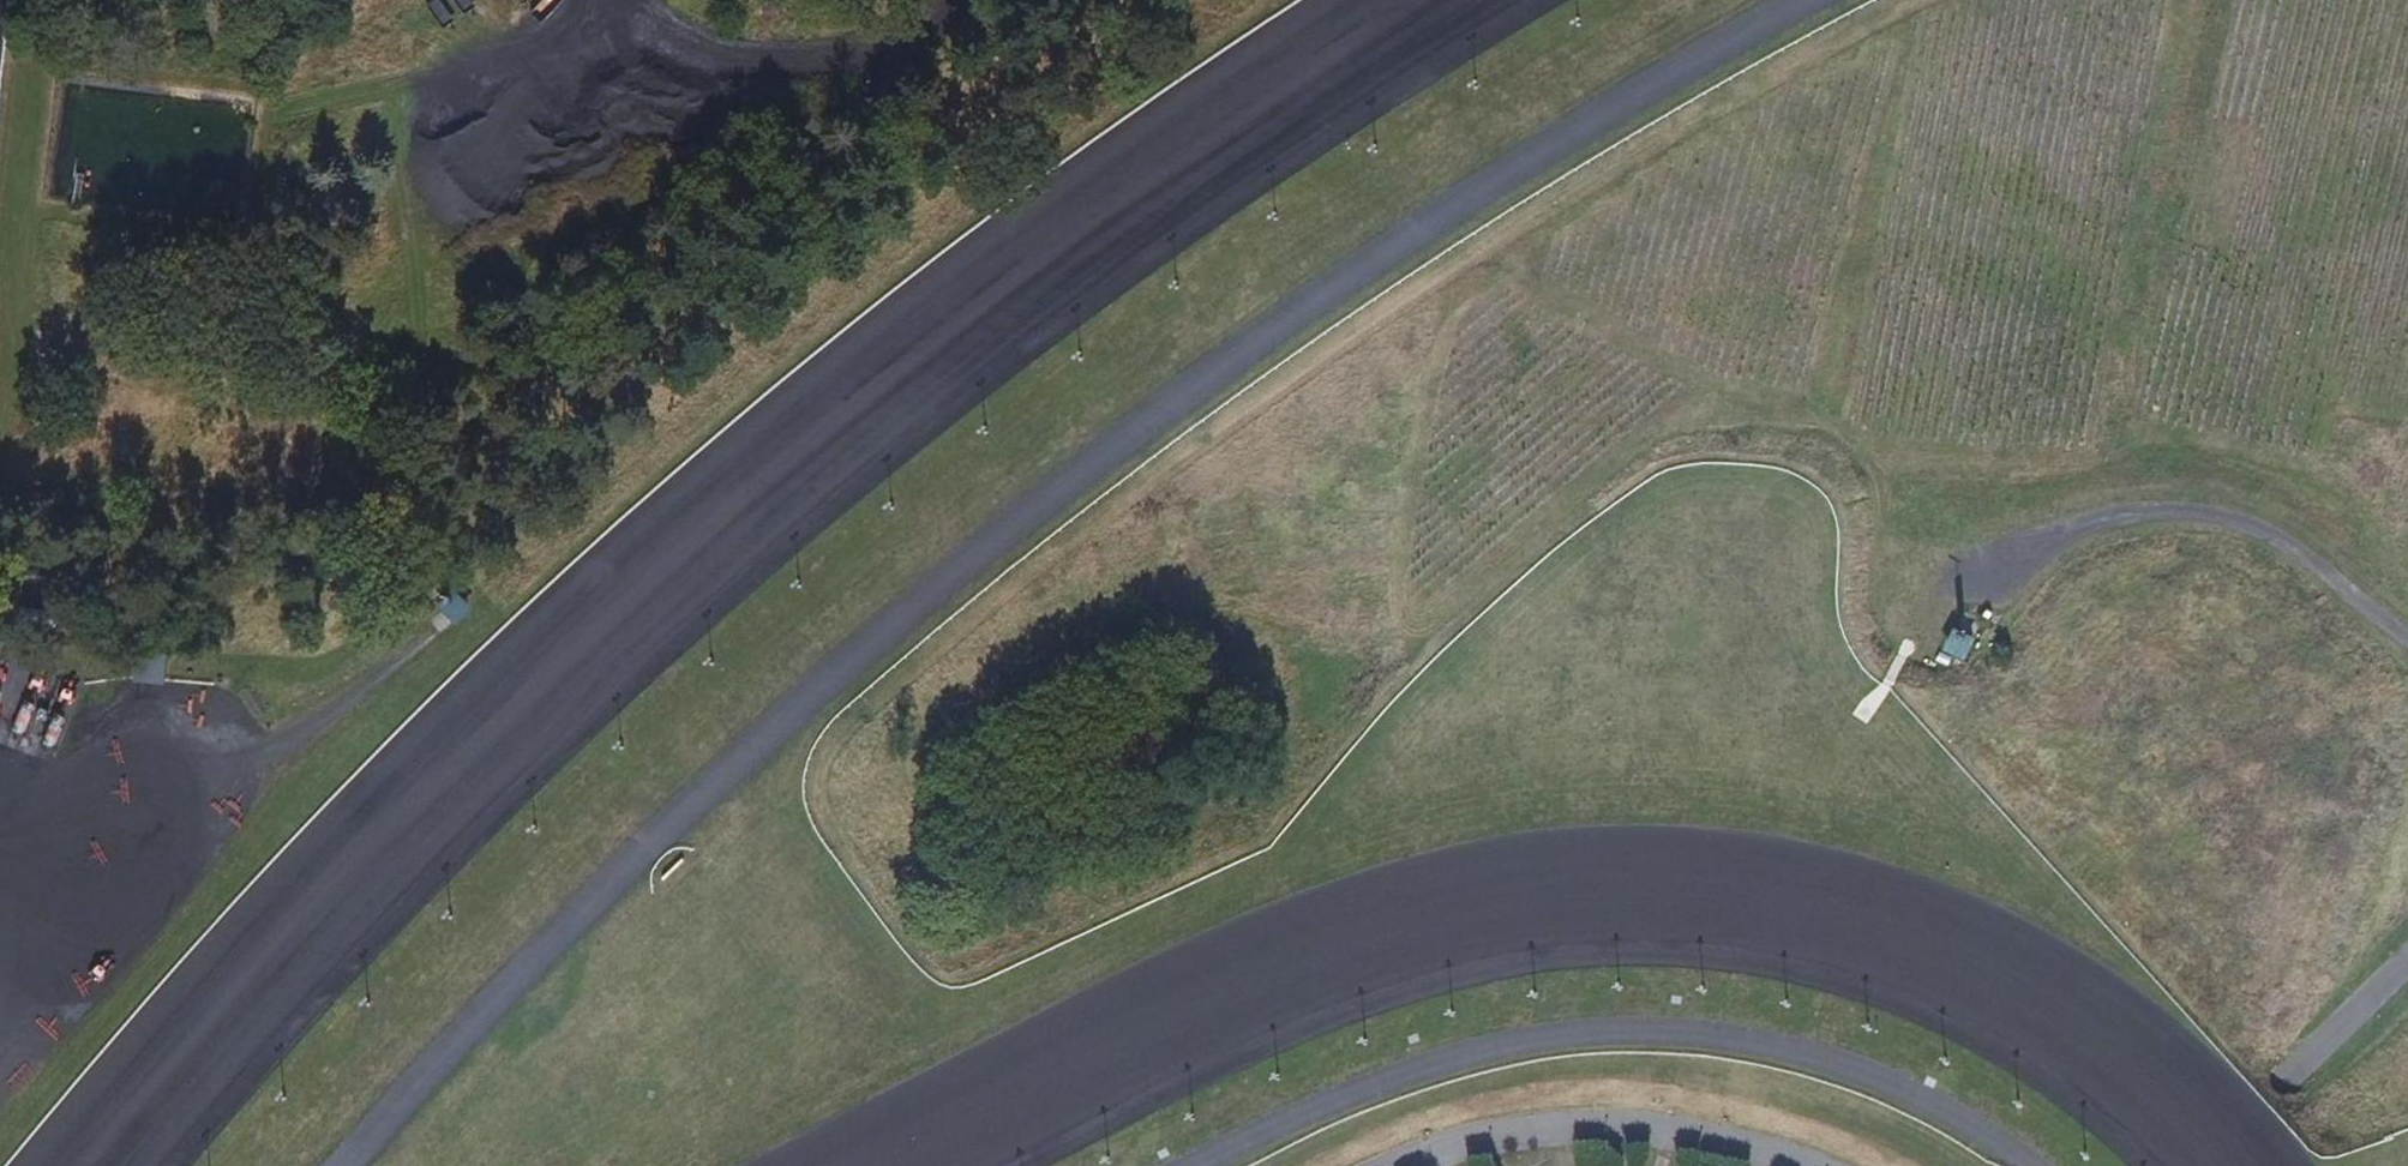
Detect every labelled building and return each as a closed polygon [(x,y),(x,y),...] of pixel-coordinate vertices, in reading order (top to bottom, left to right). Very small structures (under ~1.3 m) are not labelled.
[(458,592),(438,603),(449,622),(469,610),(458,592)] [(1939,649),(1961,660),(1972,639),(1950,627),(1939,649)] [(139,680),(162,682),(165,649),(141,648),(139,680)]
